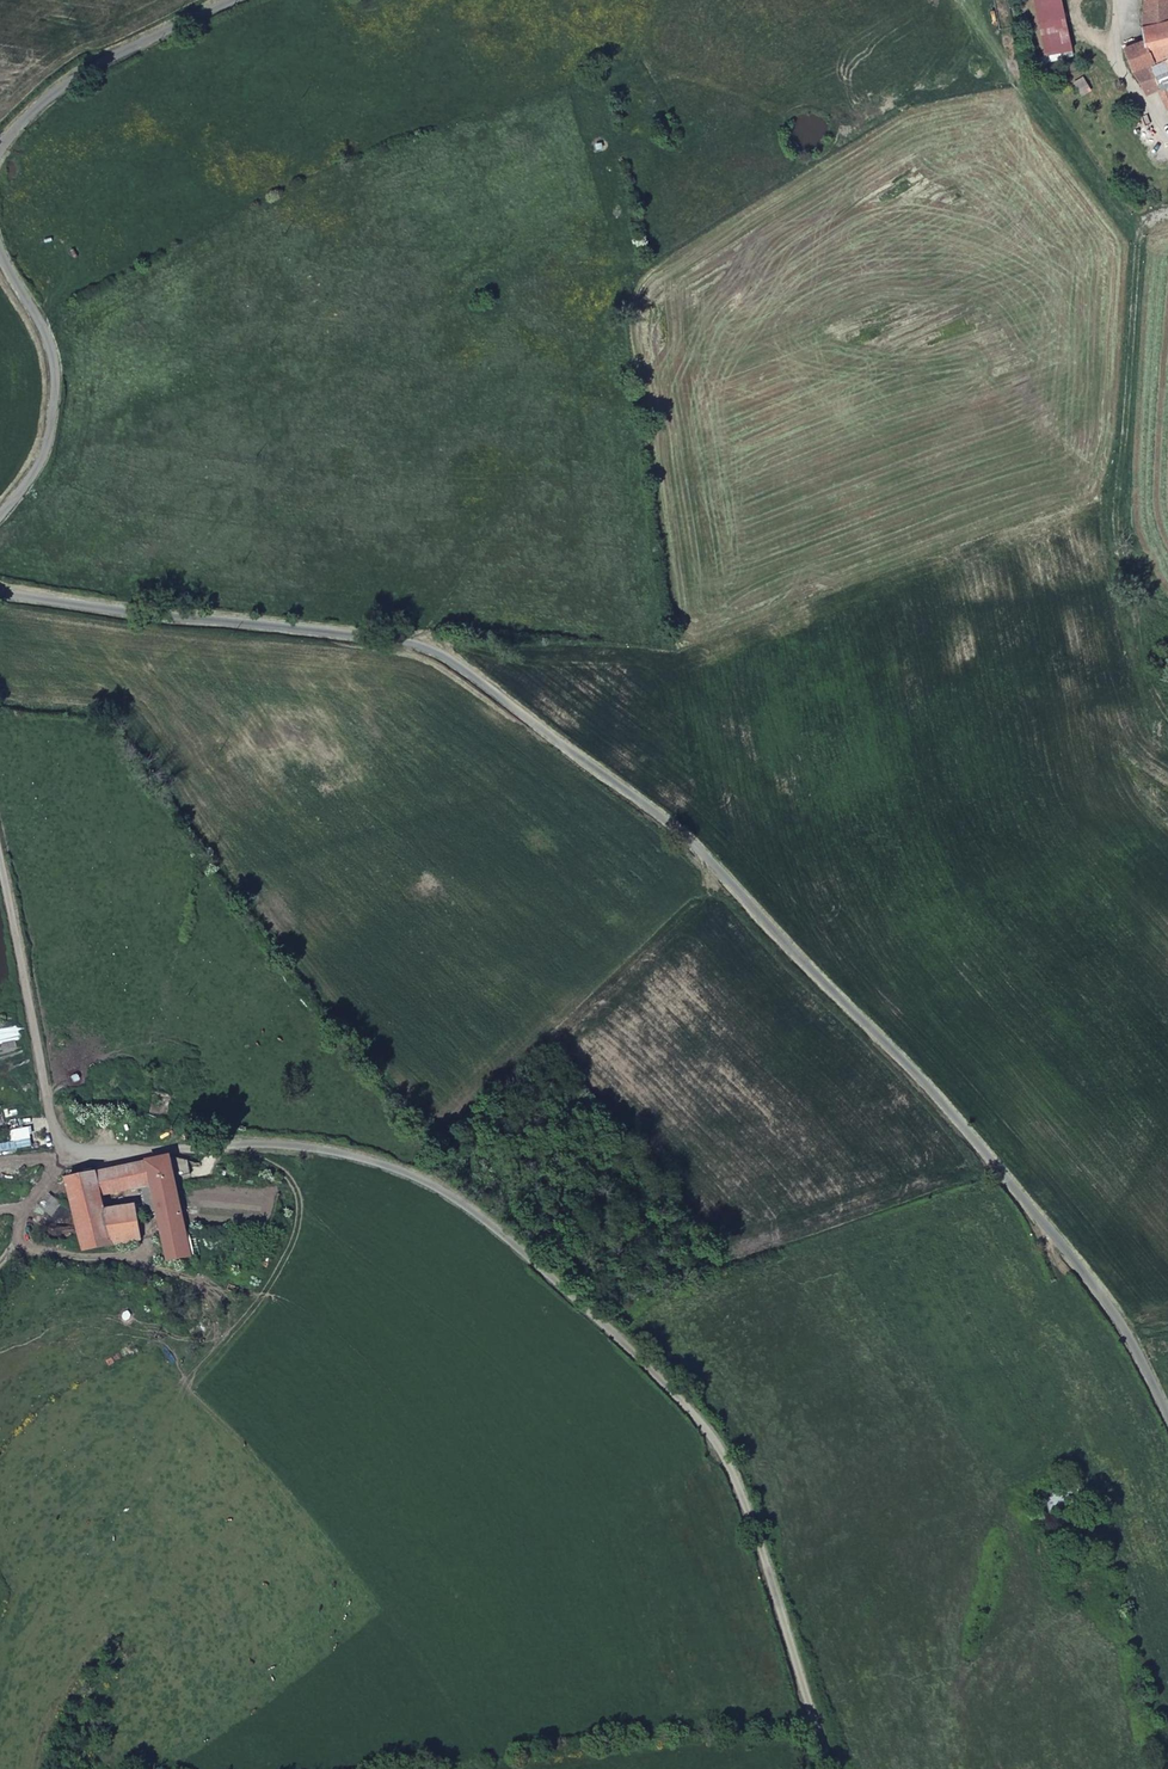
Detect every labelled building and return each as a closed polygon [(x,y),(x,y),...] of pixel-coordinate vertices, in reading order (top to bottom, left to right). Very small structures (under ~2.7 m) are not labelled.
[(1071,49),(1060,0),(1030,0),(1040,55),(1071,49)] [(1145,26),(1167,21),(1167,0),(1146,0),(1145,26)] [(1167,58),(1167,21),(1145,26),(1145,41),(1125,48),(1135,70),(1167,58)] [(1135,70),(1139,79),(1149,91),(1163,87),(1167,85),(1167,58),(1135,70)] [(146,1166),(69,1183),(86,1255),(142,1243),(135,1209),(108,1214),(105,1200),(140,1194),(152,1191),(158,1216),(163,1239),(187,1234),(172,1160),(146,1165),(146,1166)] [(152,1191),(140,1194),(147,1218),(158,1216),(152,1191)] [(163,1239),(169,1263),(193,1259),(187,1234),(163,1239)] [(1051,1491),(1061,1511),(1086,1504),(1078,1482),(1051,1491)] [(1051,1515),(1061,1511),(1051,1491),(1045,1493),(1051,1515)]
